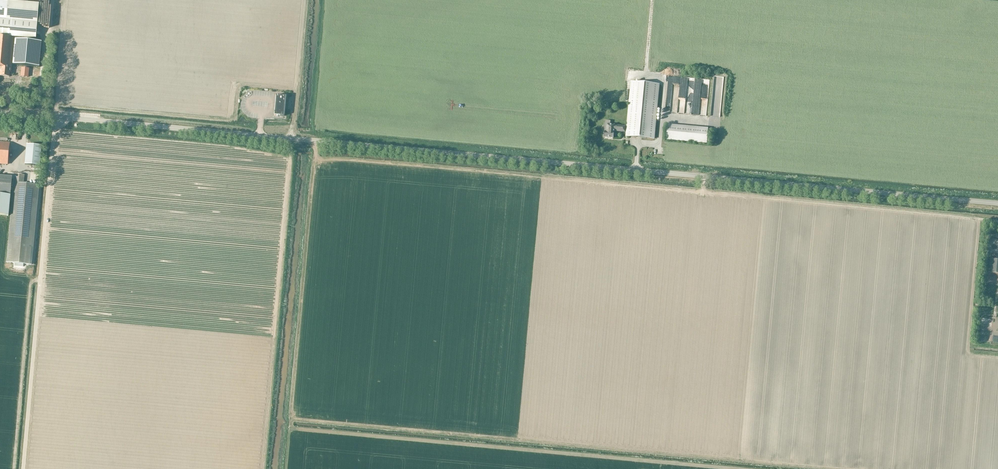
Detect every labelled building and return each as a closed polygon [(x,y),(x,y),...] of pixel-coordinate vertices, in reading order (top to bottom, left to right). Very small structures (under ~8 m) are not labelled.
[(37,23),(39,4),(8,1),(9,1),(0,0),(0,20),(37,23)] [(14,37),(35,39),(38,23),(0,20),(0,36),(14,37)] [(14,37),(0,36),(0,67),(1,67),(0,76),(10,77),(10,72),(11,72),(14,37)] [(16,40),(13,65),(39,68),(42,43),(16,40)] [(29,69),(22,68),(21,76),(29,77),(29,69)] [(676,89),(676,79),(670,79),(670,75),(665,75),(665,88),(676,89)] [(676,94),(689,95),(690,79),(677,79),(676,94)] [(703,115),(705,81),(691,80),(689,114),(703,115)] [(605,132),(604,137),(614,138),(615,131),(627,132),(626,136),(655,139),(660,84),(631,82),(627,127),(615,125),(610,125),(611,121),(606,120),(606,124),(605,132)] [(276,95),(274,115),(284,116),(286,96),(276,95)] [(667,140),(707,143),(709,128),(668,125),(667,140)] [(10,143),(0,142),(0,163),(8,164),(10,143)] [(42,146),(27,145),(25,165),(40,166),(42,146)] [(25,178),(24,178),(25,175),(18,174),(18,177),(16,177),(8,262),(16,263),(16,266),(24,267),(24,264),(32,264),(40,185),(25,183),(25,178)] [(9,216),(12,177),(0,176),(0,215),(9,216)] [(996,240),(994,240),(993,240),(992,240),(991,241),(990,242),(989,243),(988,244),(988,245),(987,247),(987,248),(988,249),(988,250),(989,251),(990,252),(991,253),(992,254),(993,254),(995,254),(996,254),(997,254),(997,240),(996,240)] [(988,280),(997,281),(997,259),(989,259),(988,280)]
